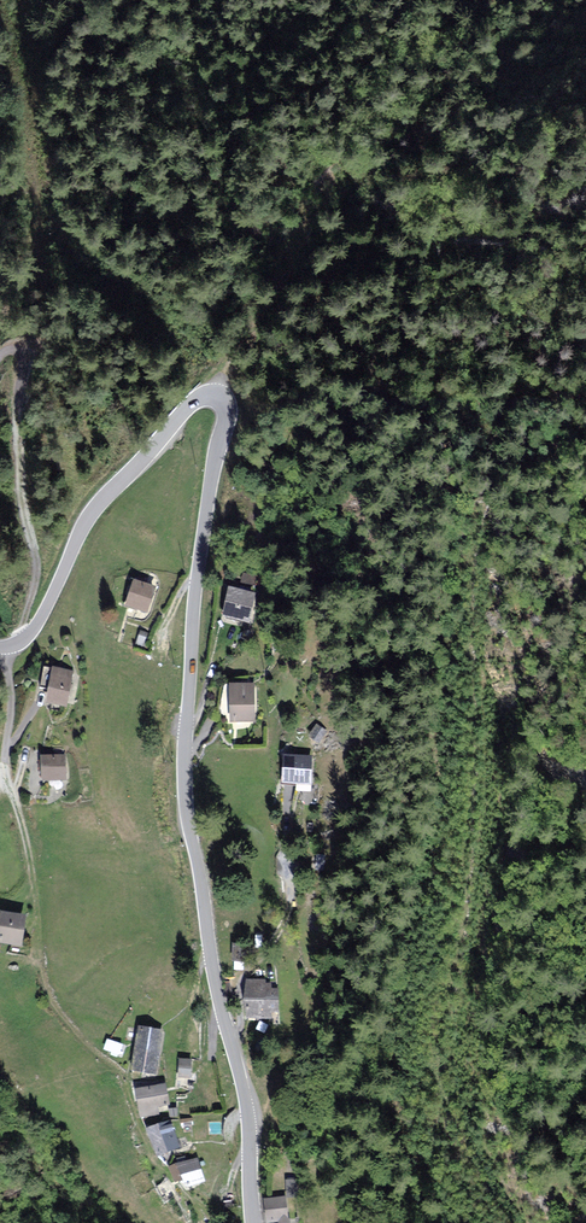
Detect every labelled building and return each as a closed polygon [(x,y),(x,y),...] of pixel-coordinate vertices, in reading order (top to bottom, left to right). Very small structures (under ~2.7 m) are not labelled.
[(243,586),(258,588),(259,575),(245,573),(243,586)] [(151,589),(133,584),(127,608),(145,613),(151,589)] [(250,594),(228,591),(224,617),(246,621),(250,594)] [(70,673),(53,671),(48,705),(65,708),(70,673)] [(251,686),(230,686),(231,722),(252,722),(251,686)] [(61,757),(41,758),(42,781),(63,780),(61,757)] [(308,758),(284,758),(284,783),(308,783),(308,758)] [(2,915),(0,931),(0,944),(22,947),(25,917),(2,915)] [(262,985),(263,982),(245,982),(245,1018),(267,1018),(267,1012),(274,1012),(274,990),(267,990),(267,985),(262,985)] [(160,1031),(138,1029),(133,1070),(154,1073),(160,1031)] [(179,1056),(178,1074),(192,1075),(193,1056),(179,1056)] [(167,1104),(164,1085),(136,1090),(140,1116),(157,1113),(156,1106),(167,1104)] [(161,1132),(159,1126),(147,1130),(156,1156),(179,1148),(171,1128),(161,1132)] [(203,1181),(194,1158),(172,1167),(181,1190),(203,1181)] [(287,1178),(288,1196),(300,1195),(299,1178),(287,1178)] [(283,1198),(264,1199),(266,1222),(278,1222),(285,1222),(283,1198)]
